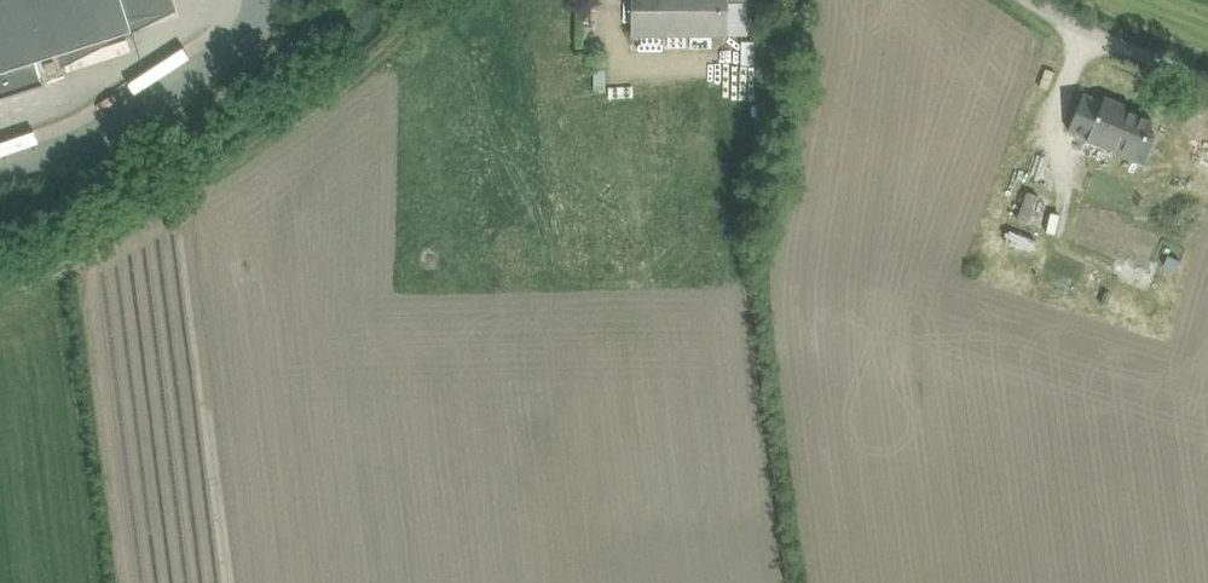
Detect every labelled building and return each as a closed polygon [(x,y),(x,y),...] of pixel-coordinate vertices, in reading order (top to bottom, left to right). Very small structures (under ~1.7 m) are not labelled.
[(46,83),(45,82),(44,82),(37,62),(134,31),(124,0),(0,0),(0,98),(46,83)] [(632,36),(729,36),(729,2),(736,2),(752,2),(752,0),(632,0),(632,36)] [(742,41),(742,65),(782,65),(782,41),(742,41)] [(1139,95),(1117,86),(1115,91),(1095,83),(1080,120),(1100,128),(1099,130),(1156,153),(1167,125),(1160,122),(1164,111),(1137,100),(1139,95)] [(1036,241),(1050,198),(1026,190),(1012,233),(1036,241)] [(1150,268),(1163,235),(1078,204),(1065,237),(1122,259),(1116,275),(1150,288),(1156,271),(1150,268)]
